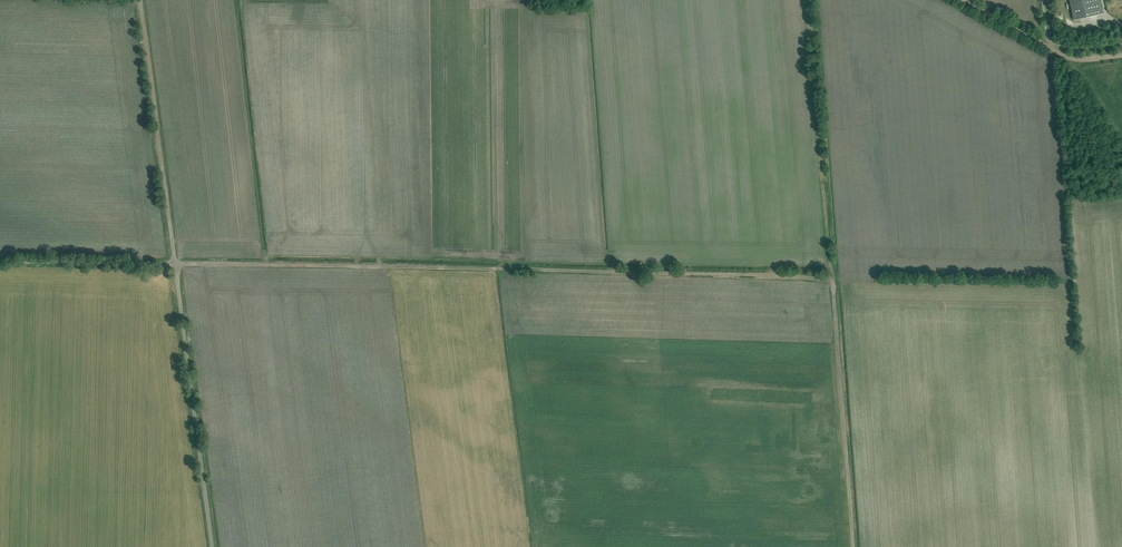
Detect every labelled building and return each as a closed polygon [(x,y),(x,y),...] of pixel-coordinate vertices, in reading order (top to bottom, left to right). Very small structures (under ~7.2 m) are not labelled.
[(1074,20),(1102,14),(1099,0),(1069,0),(1074,20)]
